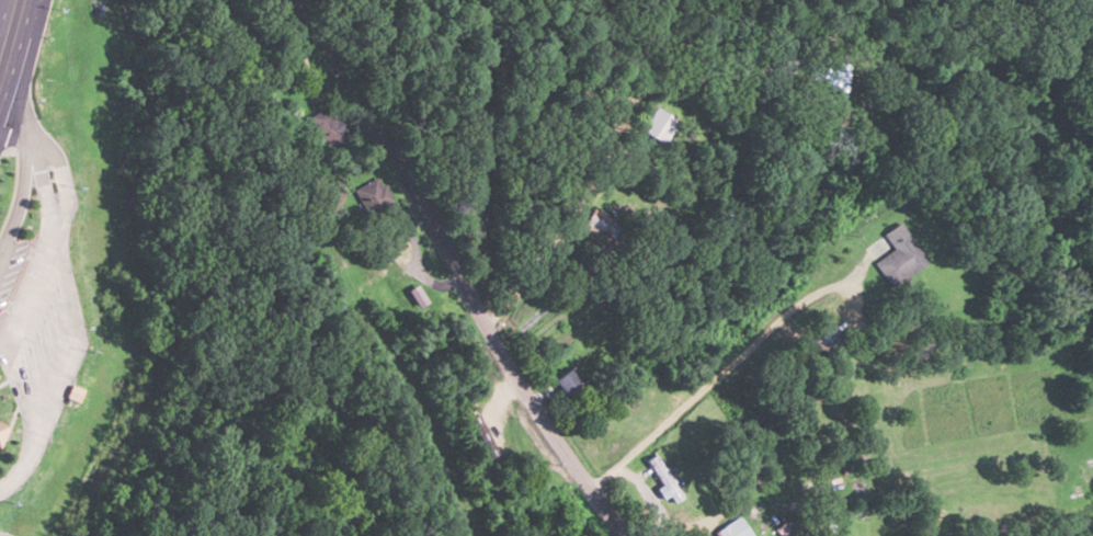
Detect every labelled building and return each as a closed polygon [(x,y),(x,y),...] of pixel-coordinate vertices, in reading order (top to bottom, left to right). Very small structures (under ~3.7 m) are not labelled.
[(307,118),(331,154),(348,142),(325,106),(307,118)] [(660,145),(677,123),(656,107),(640,130),(660,145)] [(363,212),(387,200),(374,177),(351,189),(363,212)] [(612,222),(591,207),(580,224),(601,238),(612,222)] [(891,287),(928,263),(902,221),(884,233),(894,249),(874,262),(891,287)] [(813,341),(829,357),(847,339),(832,323),(813,341)] [(554,381),(566,394),(579,383),(567,369),(554,381)] [(479,390),(474,382),(455,393),(460,401),(479,390)] [(468,418),(486,459),(496,455),(478,414),(468,418)] [(645,461),(673,503),(682,498),(654,455),(645,461)] [(711,535),(749,535),(740,517),(709,532),(711,535)]
